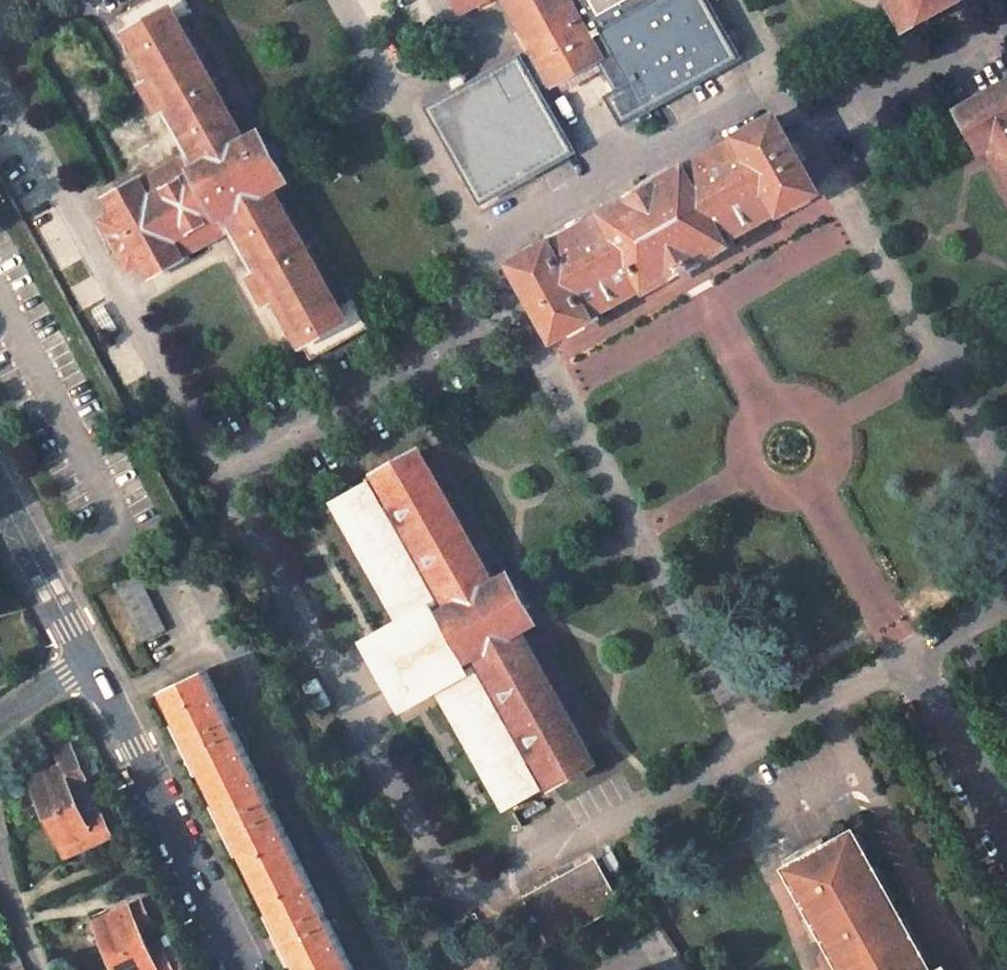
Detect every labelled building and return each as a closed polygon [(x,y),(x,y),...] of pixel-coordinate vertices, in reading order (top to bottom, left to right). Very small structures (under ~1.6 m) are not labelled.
[(122,16),(130,31),(156,78),(144,84),(159,110),(171,104),(196,148),(139,181),(138,179),(106,198),(114,213),(101,220),(128,268),(141,261),(150,276),(183,259),(182,257),(239,225),(264,270),(253,276),(266,303),(278,296),(312,357),(368,327),(363,317),(353,300),(338,308),(270,187),(285,178),(260,133),(245,142),(177,20),(192,12),(186,0),(150,0),(122,16)] [(533,47),(468,84),(455,92),(428,107),(482,202),(573,150),(540,92),(558,81),(598,59),(604,70),(617,92),(609,96),(624,122),(740,57),(708,0),(581,0),(572,5),(570,0),(506,0),(533,47)] [(462,11),(482,0),(456,0),(462,11)] [(904,26),(951,0),(890,0),(904,26)] [(598,59),(558,81),(565,92),(604,70),(598,59)] [(462,73),(449,81),(455,92),(468,84),(462,73)] [(961,126),(976,153),(992,145),(1006,172),(1006,101),(961,126)] [(549,242),(513,263),(555,337),(591,317),(590,314),(645,283),(648,287),(726,243),(724,239),(779,208),(781,211),(817,190),(775,116),(697,164),(698,165),(686,171),(683,167),(605,211),(551,245),(549,242)] [(103,305),(93,311),(107,336),(118,330),(103,305)] [(425,427),(370,458),(378,474),(405,520),(392,526),(407,553),(419,546),(444,590),(387,623),(386,621),(354,639),(363,655),(350,662),(377,710),(390,703),(399,719),(431,701),(431,699),(487,667),(512,712),(500,718),(515,745),(527,738),(561,799),(617,769),(602,741),(586,750),(518,629),(534,620),(527,609),(509,576),(493,584),(425,463),(440,454),(425,427)] [(137,572),(114,583),(142,641),(165,630),(137,572)] [(166,690),(304,969),(354,969),(206,670),(166,690)] [(71,743),(56,748),(62,763),(76,757),(74,752),(71,743)] [(104,770),(93,743),(74,752),(76,757),(86,777),(104,770)] [(62,763),(29,776),(46,814),(77,802),(70,783),(86,777),(76,757),(62,763)] [(77,802),(94,795),(86,777),(70,783),(77,802)] [(94,795),(77,802),(86,821),(103,814),(94,795)] [(77,802),(46,814),(65,853),(112,834),(103,814),(86,821),(77,802)] [(790,868),(846,969),(929,969),(853,834),(790,868)] [(595,860),(525,898),(549,942),(620,903),(595,860)] [(142,900),(96,921),(112,959),(147,943),(140,926),(152,921),(142,900)] [(660,926),(650,912),(642,916),(652,931),(660,926)] [(658,969),(690,969),(661,927),(639,942),(658,969)] [(112,959),(117,969),(173,969),(165,954),(154,960),(147,943),(112,959)]
